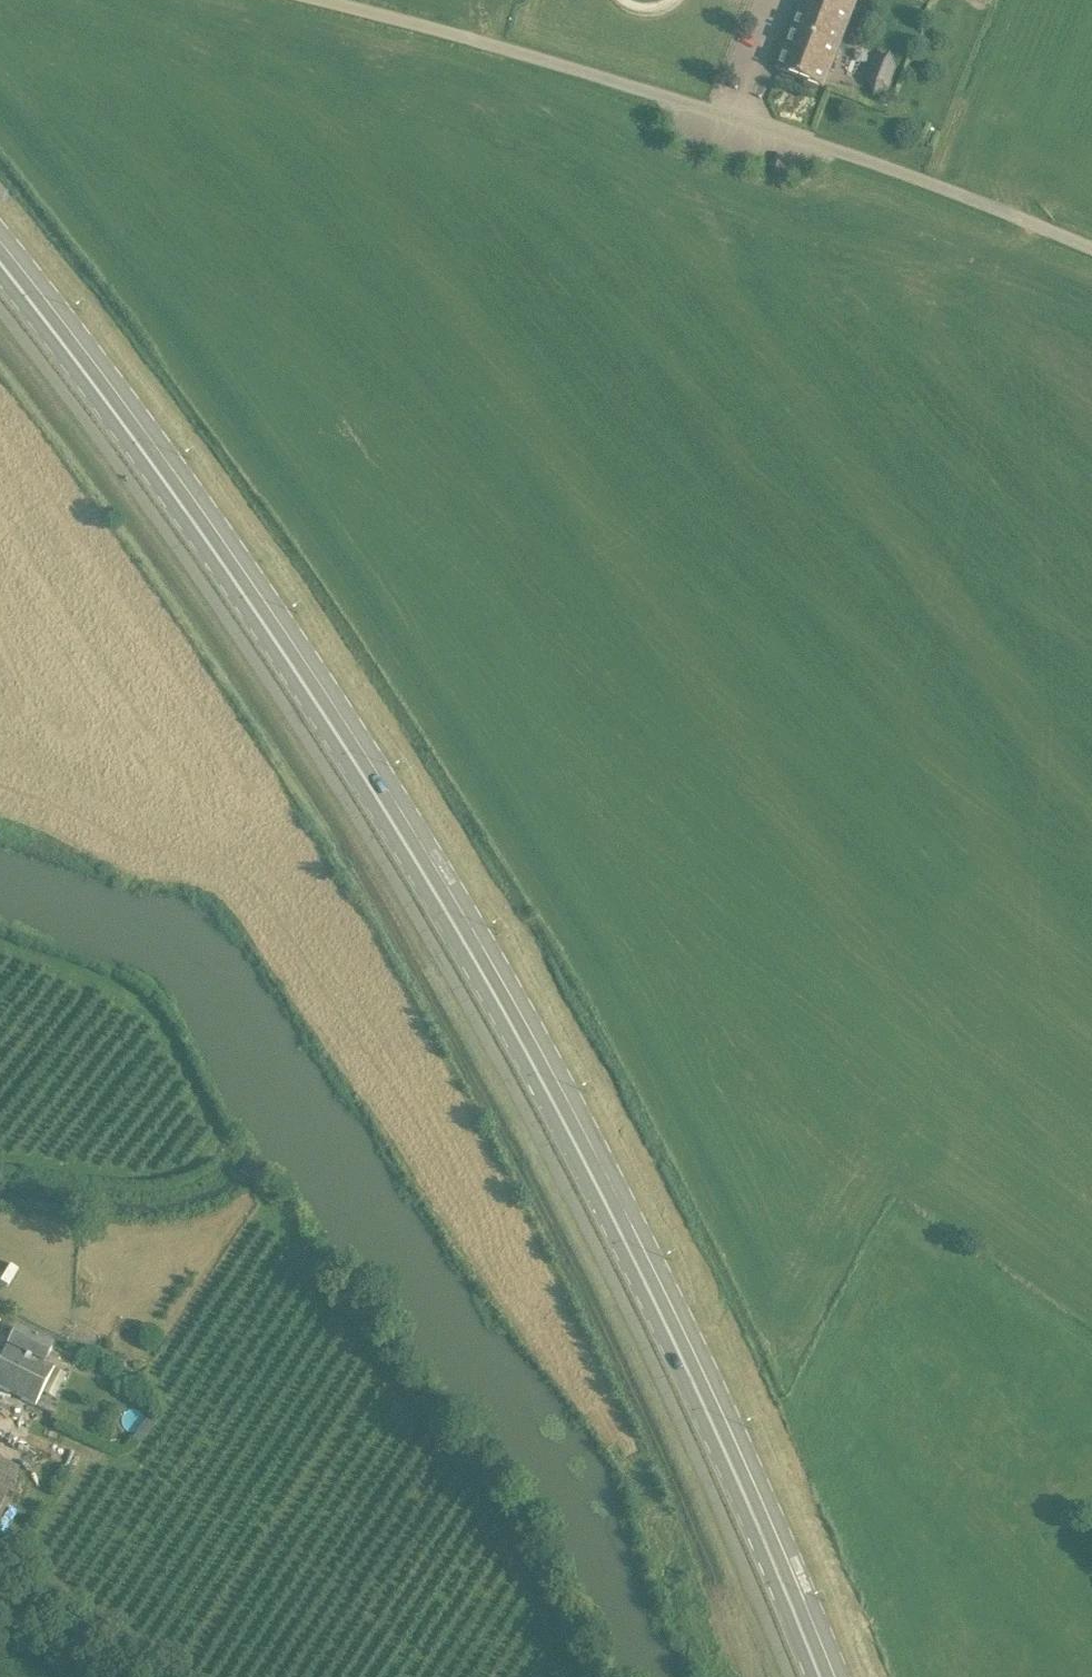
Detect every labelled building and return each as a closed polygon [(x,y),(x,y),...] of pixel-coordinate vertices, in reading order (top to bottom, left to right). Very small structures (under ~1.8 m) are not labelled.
[(776,71),(824,89),(858,0),(803,0),(776,71)] [(876,58),(865,81),(886,92),(898,69),(876,58)] [(11,1284),(18,1265),(0,1258),(0,1280),(11,1284)] [(5,1349),(6,1349),(14,1332),(5,1328),(0,1337),(0,1346),(5,1349)] [(14,1332),(6,1349),(5,1349),(0,1360),(0,1390),(34,1406),(53,1369),(42,1364),(51,1347),(16,1329),(14,1332)] [(9,1499),(5,1497),(19,1469),(0,1460),(0,1518),(9,1499)]
